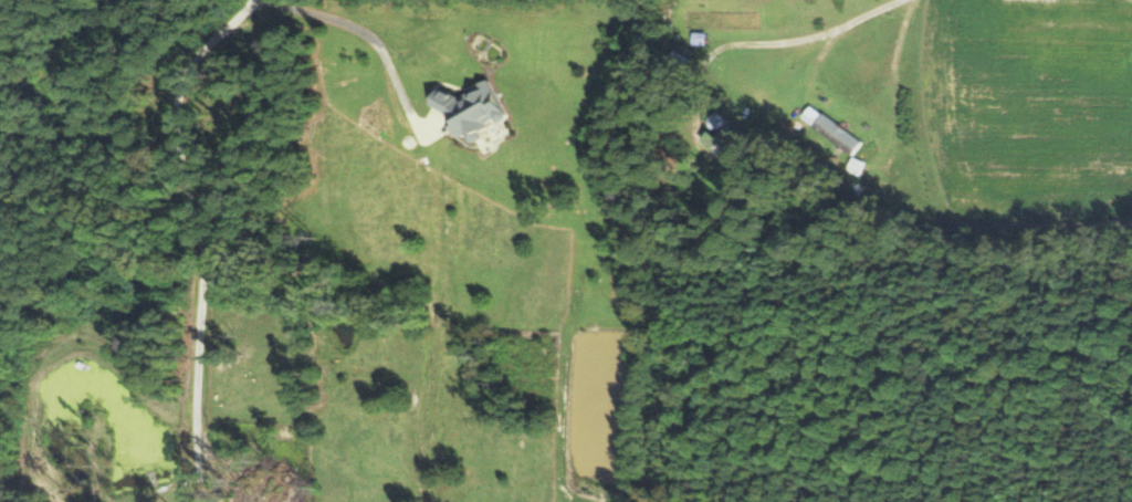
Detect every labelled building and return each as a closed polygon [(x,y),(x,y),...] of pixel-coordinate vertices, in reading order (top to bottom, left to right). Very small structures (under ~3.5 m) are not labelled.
[(441,87),(433,105),(450,113),(464,138),(471,135),(476,144),(479,141),(484,131),(492,126),(496,118),(503,122),(512,117),(491,80),(463,97),(441,87)] [(865,141),(825,113),(815,129),(854,157),(865,141)] [(714,131),(705,140),(733,165),(749,146),(740,138),(744,133),(732,123),(721,137),(714,131)]
